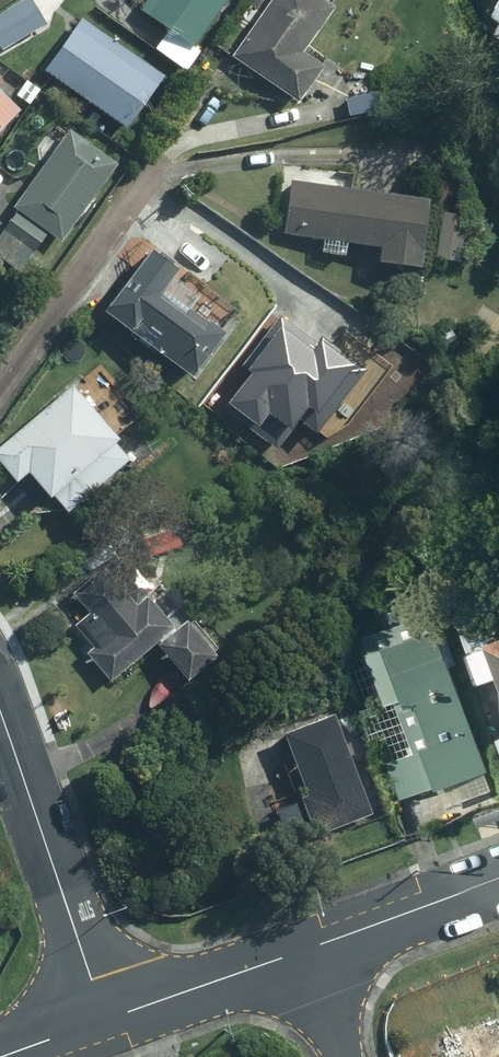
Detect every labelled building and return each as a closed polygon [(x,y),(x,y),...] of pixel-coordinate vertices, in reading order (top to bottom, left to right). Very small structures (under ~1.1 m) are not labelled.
[(134,15),(185,54),(226,0),(145,0),(134,15)] [(226,63),(290,109),(318,71),(307,63),(338,19),(311,0),(271,0),(226,63)] [(488,15),(498,22),(498,0),(488,15)] [(78,24),(41,75),(121,133),(158,82),(78,24)] [(18,113),(0,96),(0,131),(18,113)] [(64,134),(0,224),(0,263),(15,274),(40,239),(54,250),(112,168),(64,134)] [(417,202),(284,181),(275,235),(372,251),(369,271),(405,276),(417,202)] [(463,214),(432,210),(425,259),(456,263),(463,214)] [(97,313),(181,381),(238,309),(154,242),(97,313)] [(332,333),(284,297),(215,387),(307,457),(401,334),(357,301),(332,333)] [(0,441),(0,466),(12,480),(19,474),(57,518),(134,451),(119,434),(137,418),(89,364),(0,441)] [(101,551),(57,589),(76,611),(65,619),(82,639),(72,647),(98,679),(148,637),(181,676),(207,654),(180,623),(170,632),(101,551)] [(398,617),(332,642),(394,805),(490,769),(435,626),(406,637),(398,617)] [(487,651),(498,681),(498,646),(487,651)] [(324,723),(280,740),(305,796),(292,801),(305,835),(361,815),(324,723)] [(431,1039),(438,1056),(498,1056),(498,1021),(497,1015),(431,1039)]
